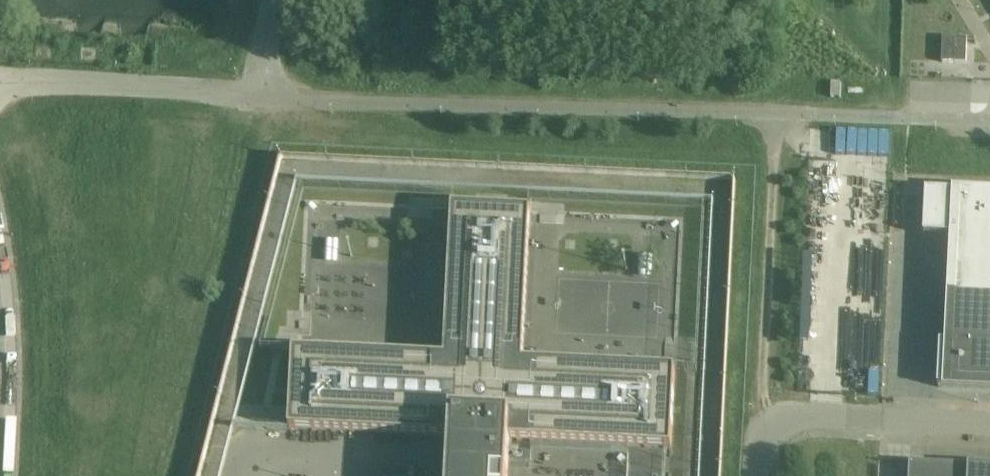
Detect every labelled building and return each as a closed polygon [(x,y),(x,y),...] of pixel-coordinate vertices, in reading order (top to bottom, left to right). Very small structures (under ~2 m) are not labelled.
[(966,62),(967,38),(942,37),(941,61),(966,62)] [(840,98),(841,89),(841,84),(831,83),(831,88),(831,98),(840,98)] [(947,192),(926,191),(924,235),(959,237),(954,344),(940,343),(938,388),(989,390),(989,194),(947,192)] [(509,441),(629,447),(665,448),(671,449),(675,374),(675,370),(523,363),(530,212),(527,211),(452,208),(445,360),(292,354),(289,431),(451,438),(449,475),(507,475),(509,441)] [(910,464),(909,475),(989,475),(989,468),(910,464)]
